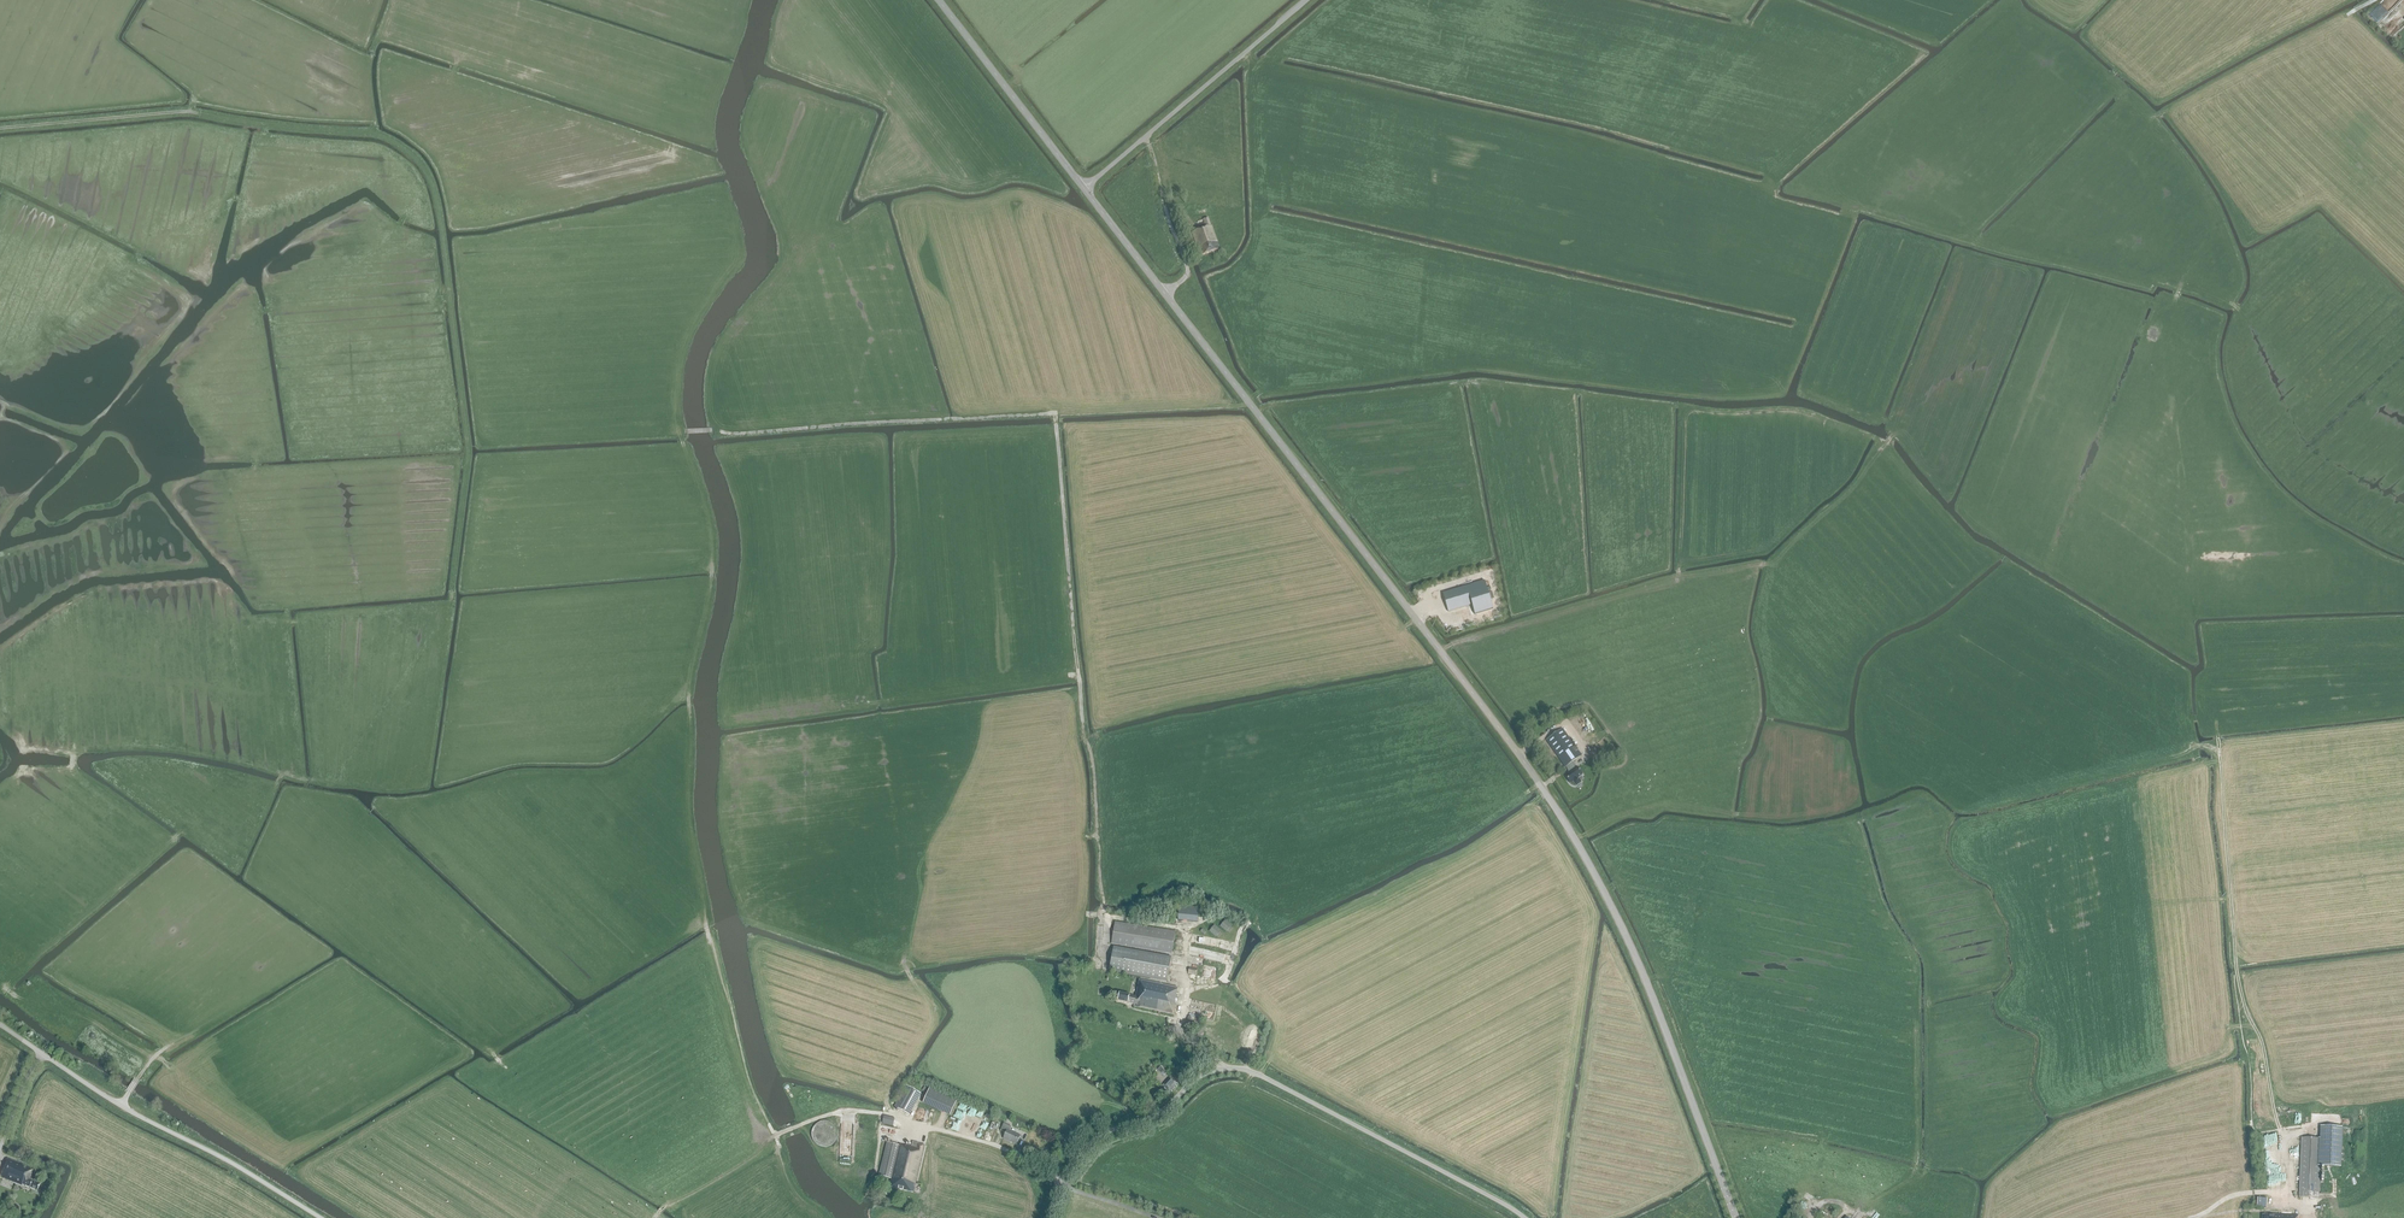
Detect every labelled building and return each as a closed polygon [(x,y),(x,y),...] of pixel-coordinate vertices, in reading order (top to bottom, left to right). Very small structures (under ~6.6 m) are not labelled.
[(2379,27),(2387,20),(2384,17),(2389,12),(2381,3),(2368,13),(2377,24),(2379,27)] [(1201,153),(1211,145),(1203,135),(1203,136),(1199,130),(1193,135),(1197,140),(1193,144),(1201,153)] [(1224,154),(1237,143),(1233,138),(1220,149),(1224,154)] [(1219,249),(1208,217),(1203,219),(1203,220),(1197,222),(1200,229),(1192,232),(1198,249),(1199,248),(1202,255),(1219,249)] [(1493,609),(1484,580),(1466,586),(1474,614),(1493,609)] [(1448,612),(1471,605),(1466,586),(1442,593),(1448,612)] [(1575,746),(1563,729),(1546,740),(1558,757),(1565,767),(1567,766),(1571,771),(1564,776),(1570,783),(1573,781),(1576,786),(1581,782),(1578,778),(1582,775),(1577,767),(1573,762),(1582,755),(1578,750),(1575,746)] [(1179,907),(1178,920),(1197,922),(1199,909),(1179,907)] [(1171,953),(1175,932),(1114,922),(1111,944),(1171,953)] [(1166,982),(1171,957),(1113,947),(1109,971),(1166,982)] [(1206,956),(1224,961),(1226,955),(1208,950),(1206,956)] [(1173,1018),(1178,995),(1176,994),(1177,988),(1139,980),(1135,997),(1119,993),(1117,1001),(1134,1004),(1133,1006),(1169,1014),(1168,1017),(1173,1018)] [(1192,1026),(1194,1018),(1188,1017),(1186,1024),(1192,1026)] [(1164,1076),(1169,1071),(1162,1065),(1158,1070),(1164,1076)] [(1169,1093),(1178,1083),(1171,1077),(1162,1086),(1164,1088),(1161,1091),(1166,1095),(1169,1092),(1169,1093)] [(909,1115),(922,1094),(909,1086),(896,1107),(909,1115)] [(957,1100),(930,1088),(923,1103),(950,1115),(957,1100)] [(893,1126),(895,1119),(884,1116),(882,1124),(893,1126)] [(826,1121),(824,1120),(823,1121),(822,1121),(821,1121),(819,1121),(819,1122),(818,1122),(817,1123),(816,1123),(815,1124),(815,1125),(814,1125),(814,1126),(813,1127),(813,1128),(812,1128),(812,1129),(812,1130),(811,1131),(811,1132),(811,1133),(811,1134),(811,1135),(811,1136),(811,1137),(812,1137),(812,1138),(812,1140),(813,1140),(813,1141),(814,1142),(815,1143),(815,1144),(816,1144),(817,1145),(818,1145),(819,1146),(820,1146),(821,1147),(822,1147),(823,1147),(824,1147),(825,1147),(827,1147),(828,1147),(828,1146),(829,1146),(830,1146),(831,1145),(832,1145),(833,1144),(834,1143),(835,1142),(836,1141),(836,1140),(836,1139),(837,1138),(837,1137),(837,1136),(838,1135),(838,1134),(838,1133),(838,1132),(837,1131),(837,1130),(837,1129),(836,1128),(836,1127),(835,1126),(834,1125),(833,1124),(833,1123),(832,1123),(831,1122),(829,1121),(828,1121),(826,1121)] [(1016,1145),(1021,1135),(1010,1130),(1012,1126),(1004,1123),(1000,1130),(1006,1133),(1003,1139),(1016,1145)] [(2302,1137),(2299,1197),(2319,1198),(2320,1165),(2340,1166),(2341,1127),(2322,1126),(2322,1138),(2302,1137)] [(924,1150),(925,1147),(918,1145),(919,1143),(912,1141),(911,1147),(906,1146),(905,1147),(887,1142),(879,1176),(890,1179),(888,1187),(913,1193),(924,1150)] [(8,1158),(5,1164),(5,1163),(0,1175),(0,1177),(22,1186),(23,1185),(37,1191),(40,1184),(34,1182),(35,1180),(30,1178),(34,1169),(8,1158)]
